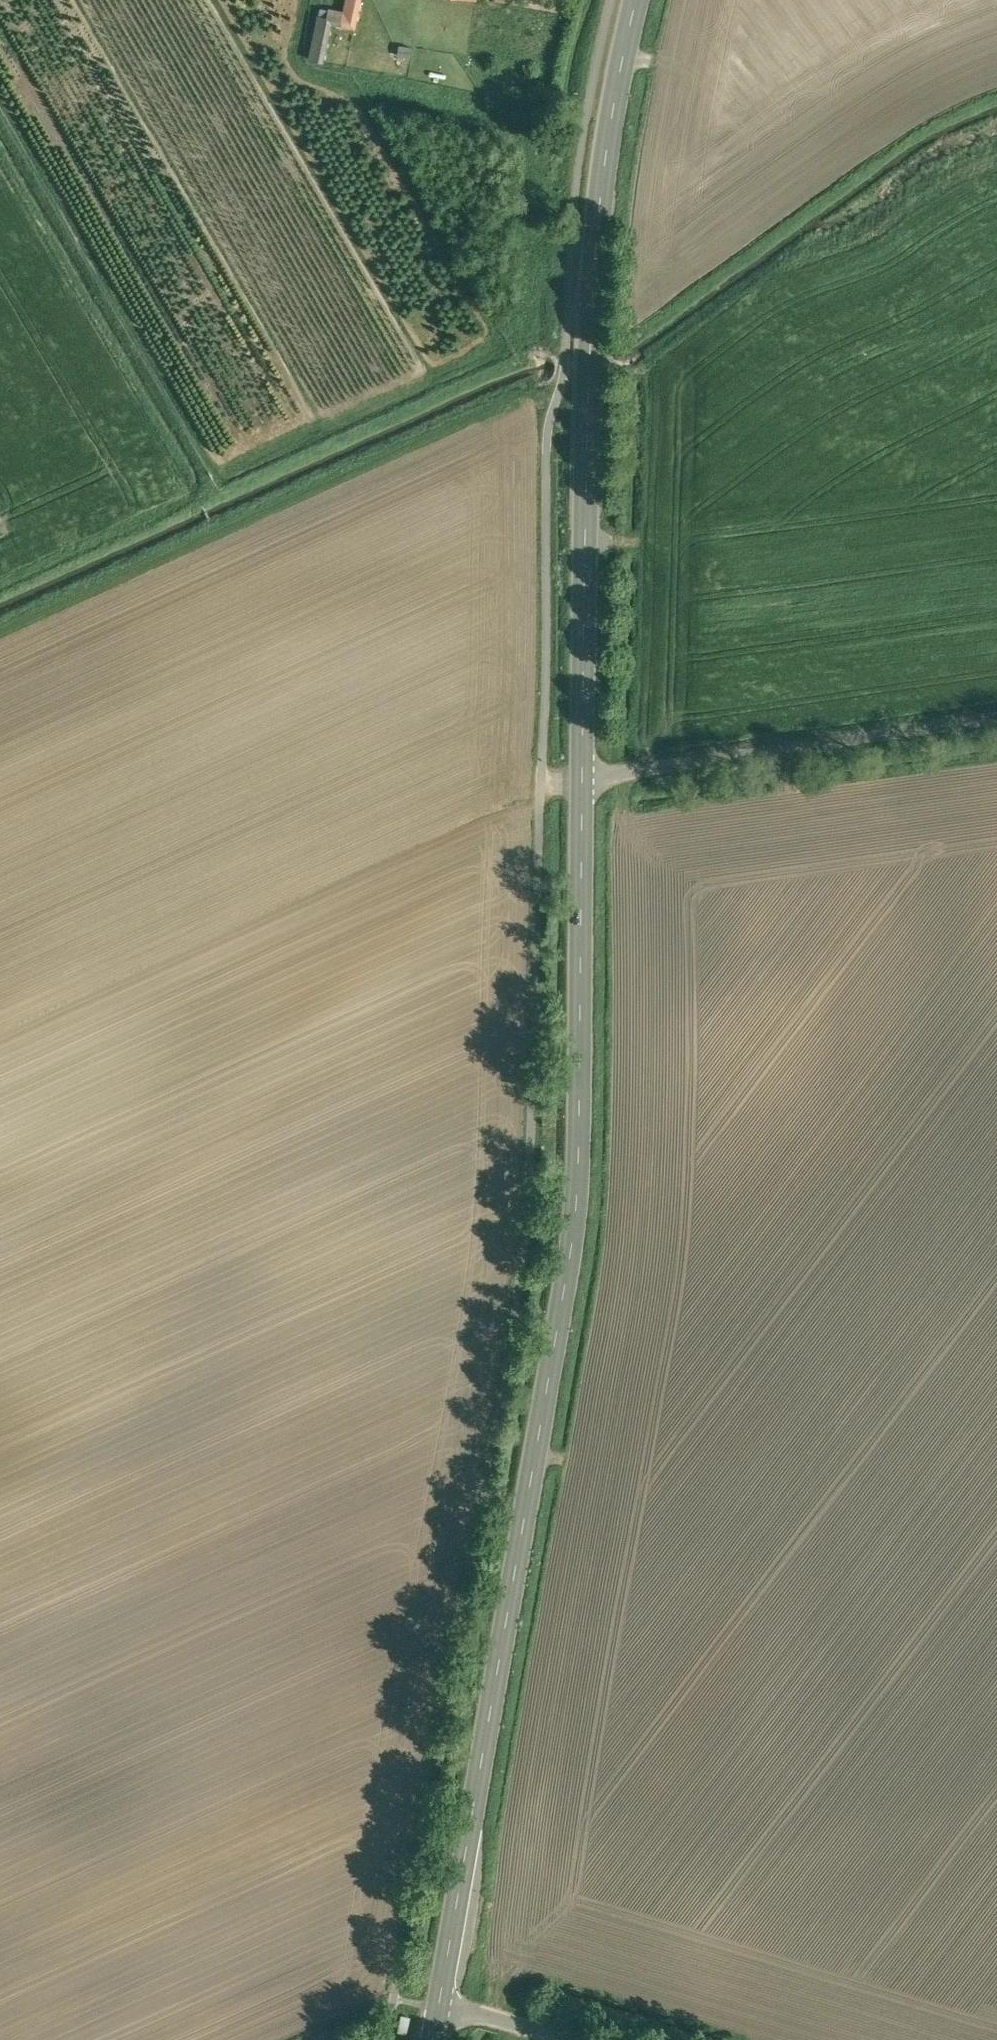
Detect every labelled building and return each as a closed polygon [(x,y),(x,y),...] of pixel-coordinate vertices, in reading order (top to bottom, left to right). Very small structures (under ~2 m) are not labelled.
[(340,28),(355,31),(361,0),(345,0),(340,28)]
